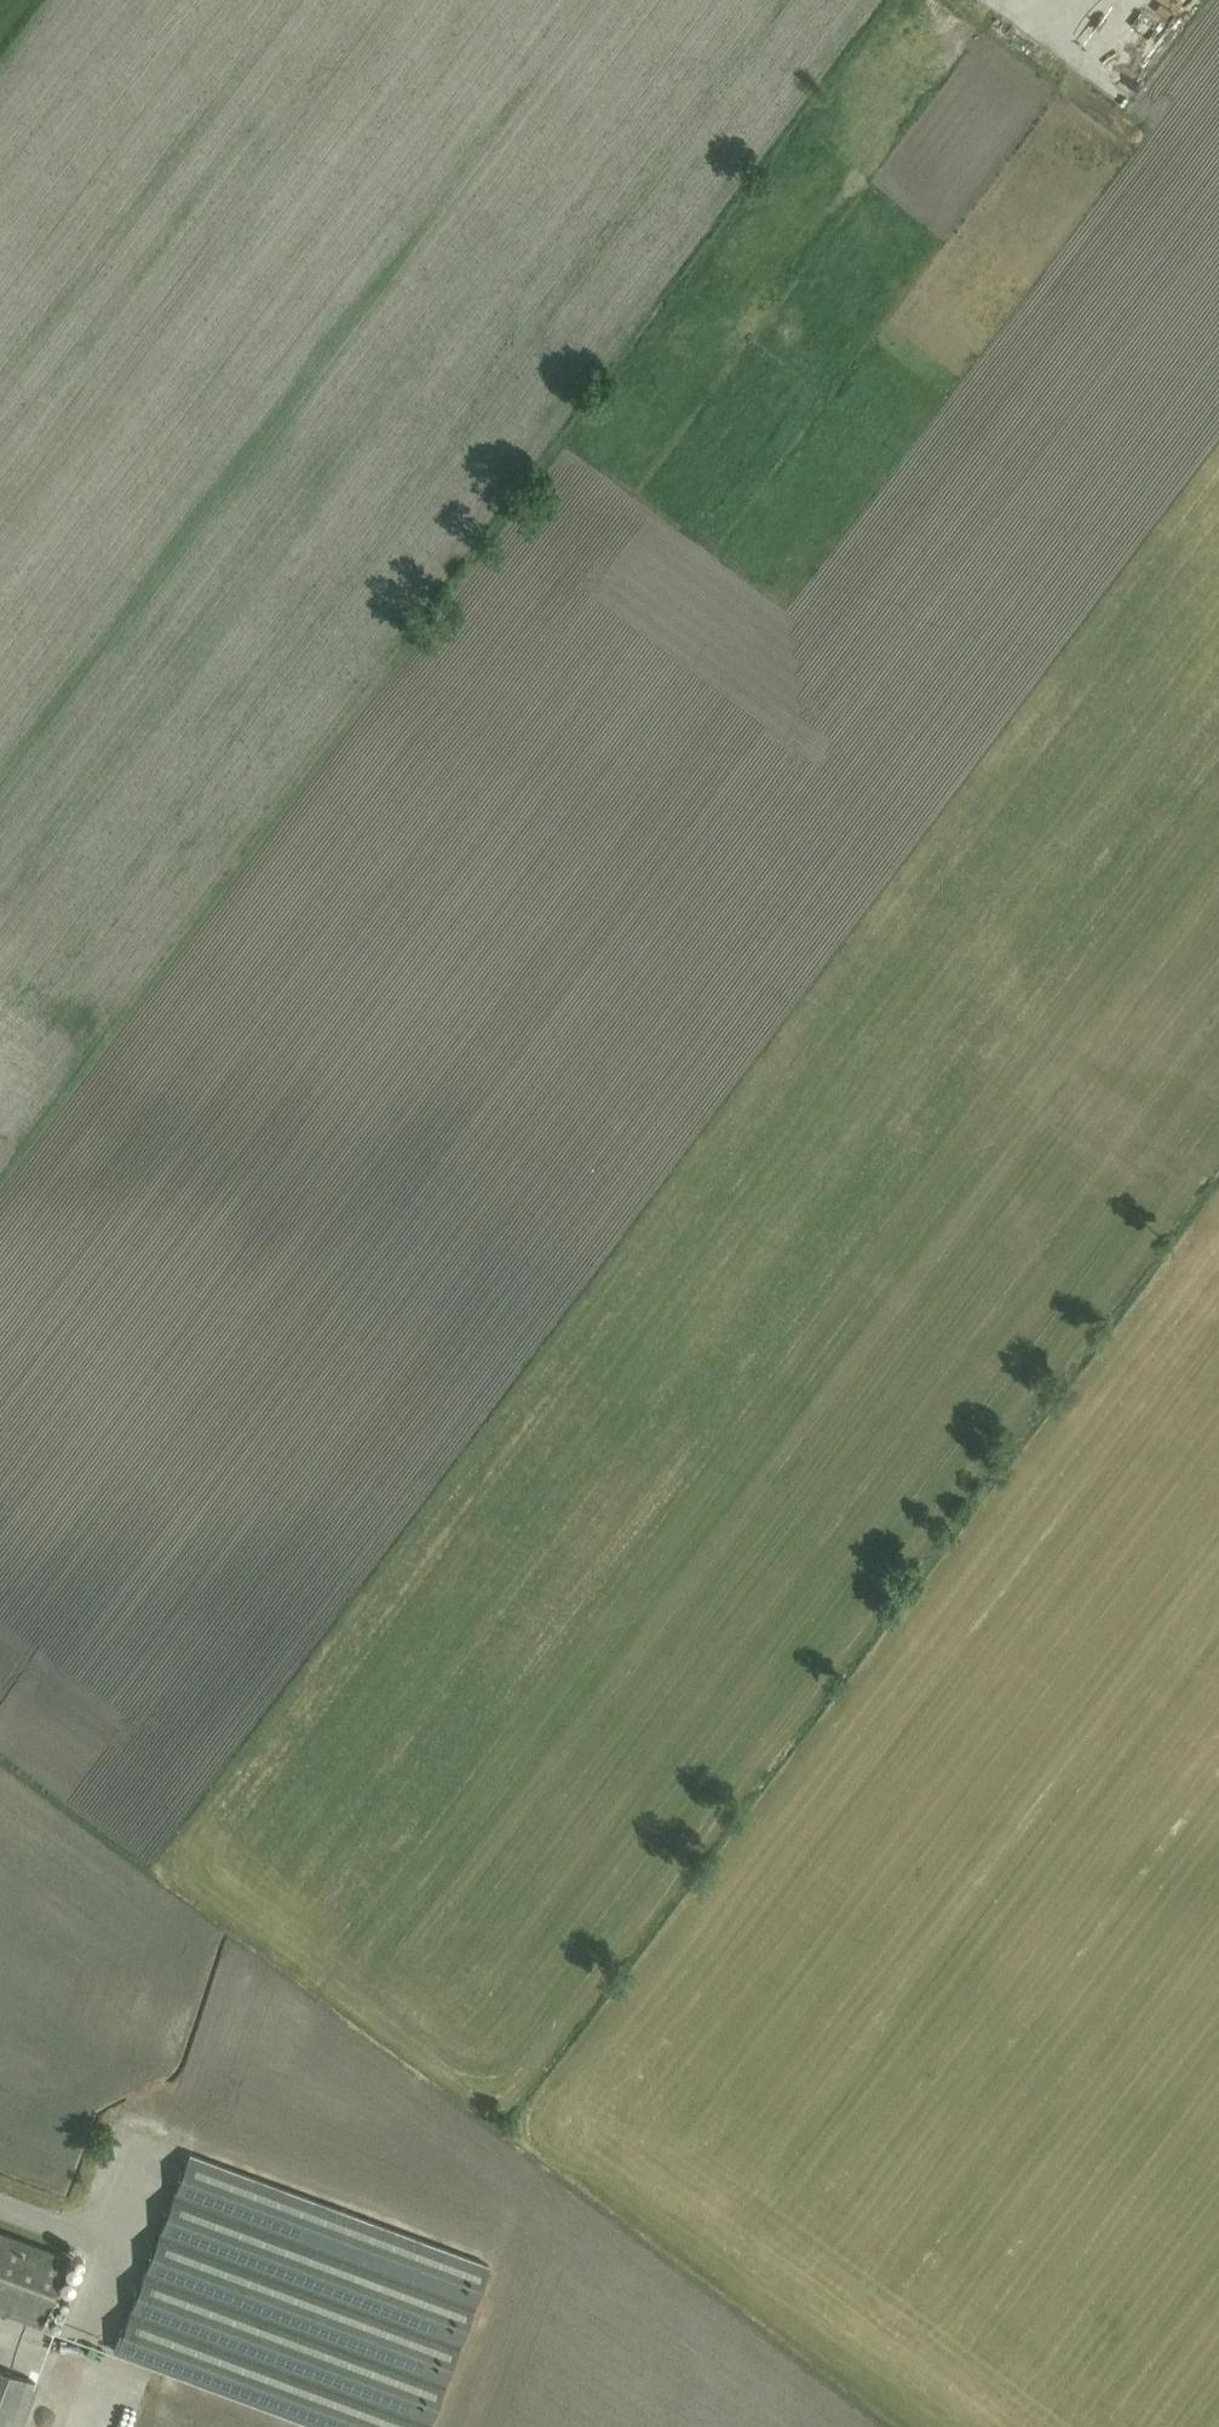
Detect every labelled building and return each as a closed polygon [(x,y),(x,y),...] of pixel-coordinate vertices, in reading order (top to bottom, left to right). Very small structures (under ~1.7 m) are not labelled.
[(194,2149),(119,2346),(332,2426),(431,2426),(493,2263),(194,2149)] [(0,2230),(0,2310),(42,2326),(68,2256),(0,2230)] [(37,2384),(0,2370),(0,2426),(21,2426),(37,2384)]
